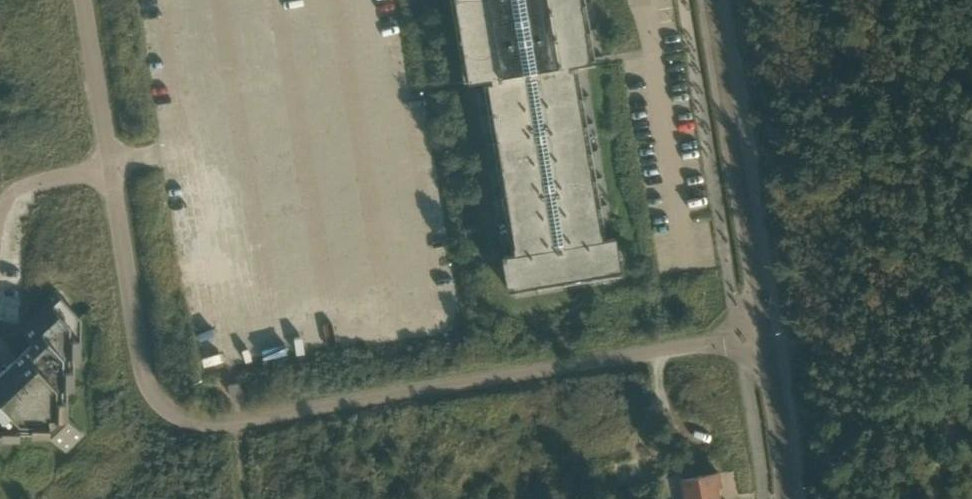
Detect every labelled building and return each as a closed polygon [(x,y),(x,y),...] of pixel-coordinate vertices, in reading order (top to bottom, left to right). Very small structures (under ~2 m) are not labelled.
[(463,79),(492,74),(493,82),(482,83),(510,249),(515,248),(516,253),(503,255),(509,291),(620,273),(614,237),(601,239),(600,234),(605,233),(578,67),(567,69),(566,62),(594,57),(585,0),(450,0),(463,79)] [(19,437),(20,431),(48,432),(65,450),(83,433),(67,415),(67,386),(73,386),(74,357),(80,357),(81,319),(58,295),(21,330),(33,342),(0,373),(0,437),(19,437)] [(230,394),(240,393),(238,383),(228,385),(230,394)] [(716,481),(720,480),(718,472),(682,479),(685,498),(719,498),(716,481)]
